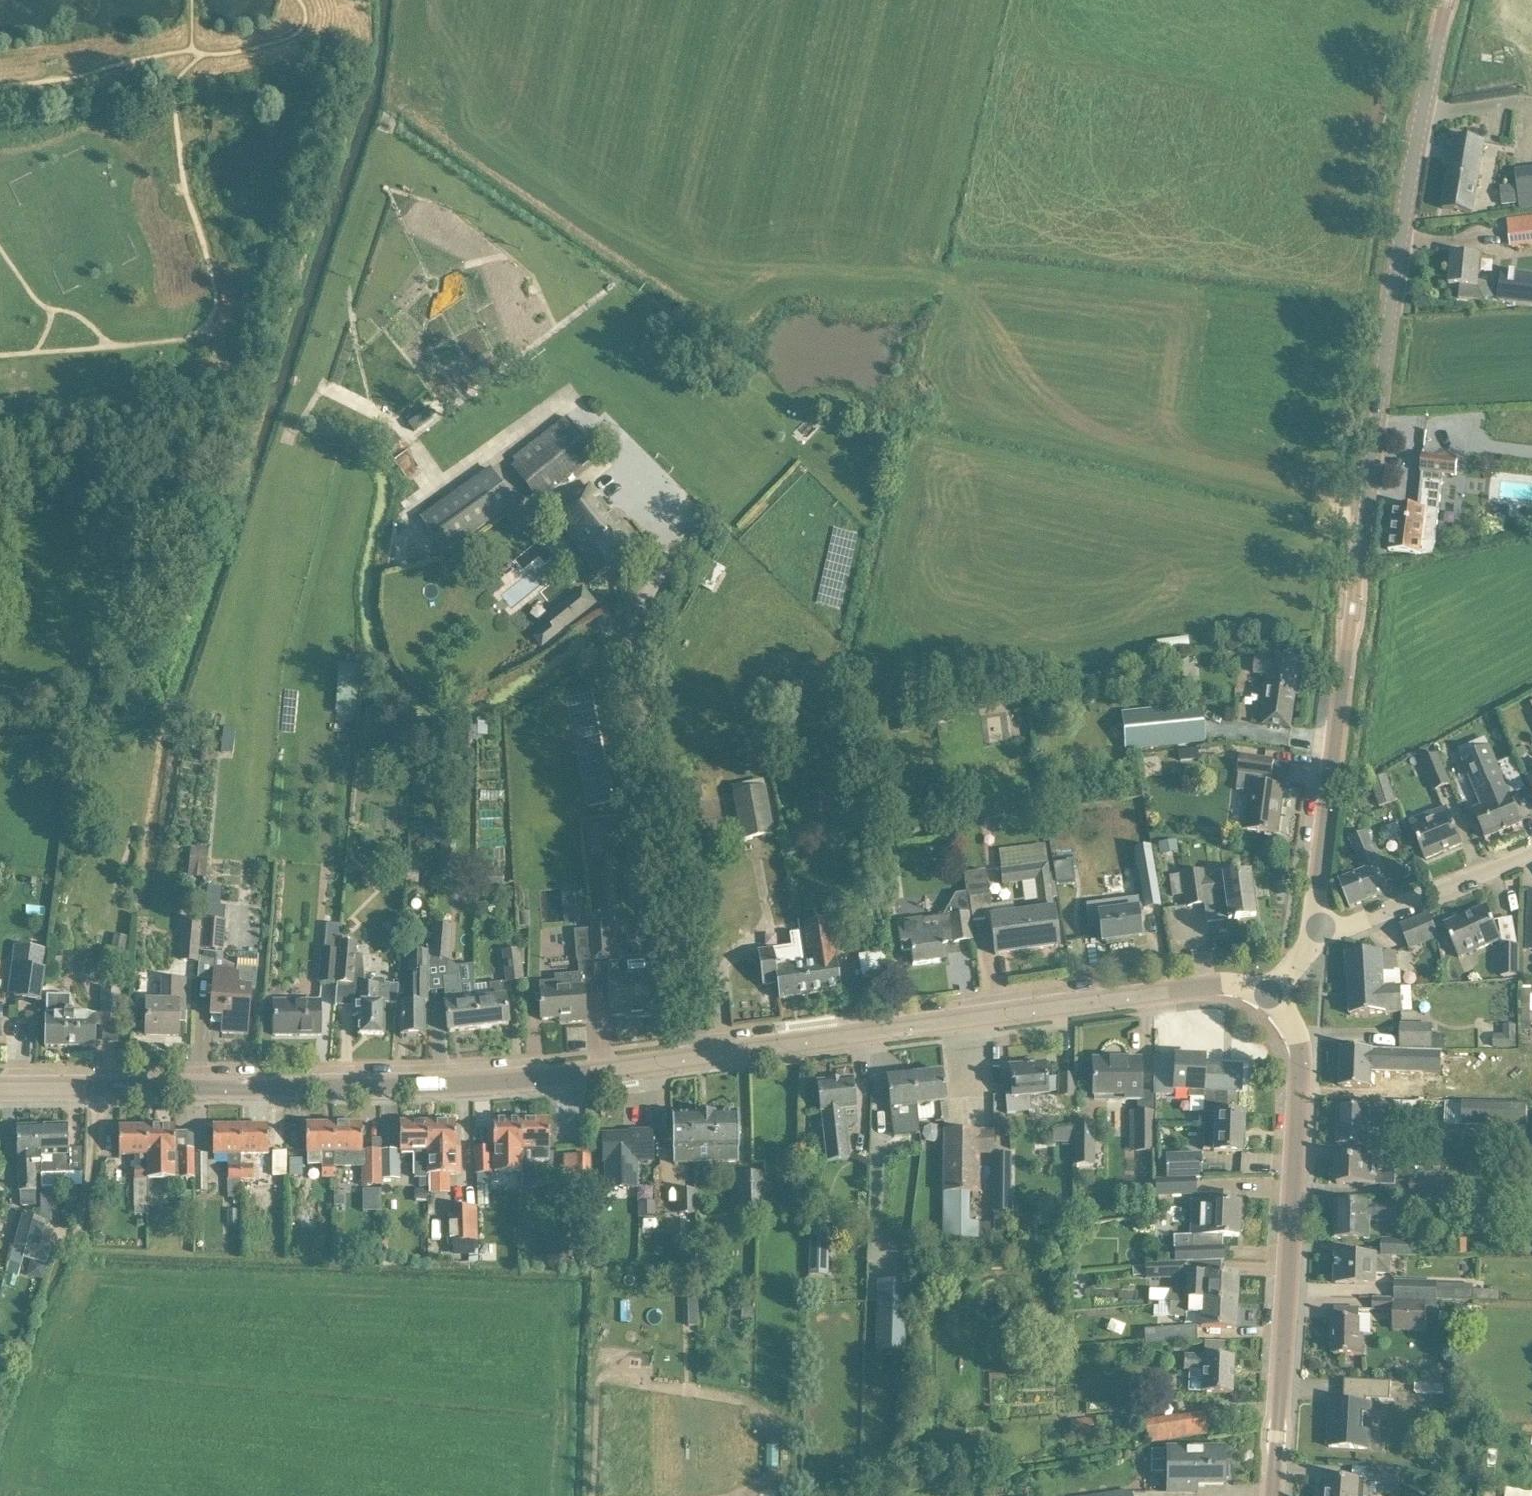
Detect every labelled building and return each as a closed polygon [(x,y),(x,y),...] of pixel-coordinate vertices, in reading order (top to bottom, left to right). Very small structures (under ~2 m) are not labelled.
[(1443,209),(1472,214),(1485,142),(1455,137),(1443,209)] [(1519,210),(1531,208),(1531,180),(1516,181),(1519,210)] [(1513,246),(1531,244),(1531,216),(1510,218),(1513,246)] [(1457,296),(1486,299),(1487,296),(1531,302),(1531,275),(1501,272),(1499,289),(1487,288),(1488,282),(1478,281),(1480,256),(1472,255),(1452,253),(1449,285),(1458,285),(1457,296)] [(512,467),(539,502),(597,456),(566,417),(513,458),(517,464),(512,467)] [(1458,461),(1423,457),(1421,473),(1456,477),(1458,461)] [(420,517),(446,553),(506,511),(508,514),(518,507),(490,468),(420,517)] [(1419,508),(1414,507),(1394,505),(1389,551),(1421,554),(1421,553),(1434,555),(1443,482),(1423,480),(1419,508)] [(576,551),(584,561),(597,577),(637,545),(589,485),(556,512),(583,546),(576,551)] [(561,562),(543,537),(518,554),(536,580),(561,562)] [(580,587),(543,616),(557,634),(594,605),(580,587)] [(1263,725),(1291,729),(1300,662),(1272,658),(1272,659),(1256,656),(1254,673),(1270,675),(1263,725)] [(361,711),(362,664),(342,664),(341,710),(361,711)] [(1020,687),(1011,689),(1016,711),(1025,709),(1020,687)] [(1123,715),(1127,749),(1203,741),(1199,707),(1123,715)] [(948,712),(938,714),(939,723),(949,722),(948,712)] [(1481,807),(1473,811),(1478,821),(1485,839),(1522,824),(1515,805),(1491,745),(1488,747),(1460,758),(1481,807)] [(1167,750),(1168,759),(1180,757),(1181,772),(1199,771),(1195,748),(1167,750)] [(1420,761),(1433,789),(1447,783),(1434,755),(1420,761)] [(1238,789),(1250,790),(1247,810),(1245,810),(1243,829),(1277,834),(1284,786),(1271,784),(1272,776),(1274,761),(1242,757),(1238,789)] [(697,785),(694,773),(674,777),(680,805),(704,800),(700,785),(697,785)] [(1372,782),(1380,807),(1395,803),(1387,777),(1372,782)] [(765,785),(733,793),(742,841),(774,834),(765,785)] [(1409,822),(1418,841),(1425,860),(1462,844),(1454,826),(1444,807),(1409,822)] [(587,830),(589,855),(608,854),(606,828),(587,830)] [(1363,871),(1338,881),(1350,908),(1387,893),(1376,867),(1380,865),(1366,831),(1349,838),(1363,871)] [(784,835),(787,855),(799,853),(795,833),(784,835)] [(426,834),(425,842),(440,844),(441,836),(426,834)] [(188,877),(206,879),(208,849),(191,848),(188,877)] [(1047,865),(1046,858),(1025,860),(1021,861),(1022,868),(1020,868),(1003,871),(1001,871),(1003,885),(1007,885),(1028,882),(1030,882),(1030,888),(1036,887),(1040,912),(1032,913),(1011,915),(990,918),(992,936),(995,956),(1016,953),(1037,950),(1058,947),(1055,927),(1047,865)] [(1072,862),(1052,865),(1056,884),(1074,881),(1072,862)] [(1138,866),(1142,898),(1087,906),(1090,929),(1100,927),(1102,941),(1140,936),(1137,911),(1157,908),(1152,865),(1138,866)] [(1187,907),(1206,904),(1209,923),(1228,920),(1234,919),(1234,921),(1239,920),(1239,918),(1255,916),(1250,874),(1230,876),(1222,877),(1222,878),(1203,880),(1202,872),(1182,875),(1184,887),(1187,907)] [(899,933),(901,952),(911,951),(913,966),(945,962),(943,943),(953,942),(953,943),(972,940),(969,921),(968,913),(970,912),(968,897),(967,892),(955,894),(944,916),(922,919),(897,923),(899,933)] [(979,896),(968,897),(970,912),(971,921),(990,918),(987,895),(979,896)] [(203,921),(202,921),(200,948),(224,950),(226,921),(225,921),(226,906),(206,904),(205,919),(203,919),(203,921)] [(1474,914),(1464,918),(1463,916),(1444,924),(1459,958),(1460,957),(1459,954),(1475,947),(1476,950),(1501,939),(1487,906),(1473,912),(1474,914)] [(592,912),(596,961),(612,959),(609,923),(608,923),(606,911),(592,912)] [(1401,926),(1410,948),(1437,936),(1428,914),(1401,926)] [(202,921),(183,919),(180,961),(198,962),(199,948),(200,948),(202,921)] [(808,924),(803,925),(806,951),(814,951),(815,962),(803,964),(809,996),(839,991),(836,971),(828,922),(808,924)] [(431,958),(450,960),(453,926),(434,925),(431,958)] [(575,930),(577,960),(593,959),(591,929),(575,930)] [(804,962),(800,935),(788,943),(802,962),(804,962)] [(357,943),(342,941),(340,950),(337,984),(358,984),(358,1002),(352,1003),(352,1017),(358,1017),(358,1036),(384,1036),(384,1004),(389,1004),(397,1004),(398,985),(389,985),(389,984),(386,984),(386,981),(383,979),(374,979),(371,981),(371,984),(365,984),(363,955),(355,954),(357,943)] [(1501,976),(1518,976),(1519,945),(1501,945),(1501,976)] [(809,996),(803,964),(793,966),(780,948),(777,949),(758,952),(763,986),(777,984),(779,1000),(809,996)] [(340,950),(321,949),(318,983),(337,984),(340,950)] [(503,952),(507,982),(523,980),(519,950),(503,952)] [(1347,954),(1349,988),(1401,985),(1400,970),(1396,971),(1395,951),(1347,954)] [(424,1004),(426,1004),(426,952),(410,952),(409,1003),(402,1003),(402,1036),(424,1036),(424,1004)] [(861,958),(864,981),(886,978),(882,955),(861,958)] [(612,1017),(626,1016),(626,1019),(656,1017),(651,956),(619,958),(620,975),(609,976),(610,997),(612,1017)] [(14,999),(39,1002),(44,968),(19,965),(14,999)] [(215,971),(212,997),(211,1017),(223,1018),(222,1033),(242,1035),(243,1020),(248,1020),(249,1000),(250,989),(255,989),(257,969),(237,967),(237,972),(215,971)] [(555,976),(555,981),(540,983),(542,1001),(539,1001),(541,1021),(568,1018),(568,1023),(585,1022),(581,974),(555,976)] [(446,1004),(445,1004),(449,1033),(479,1029),(476,1000),(474,986),(473,986),(472,983),(459,985),(458,976),(443,978),(446,1004)] [(146,1036),(178,1037),(178,1020),(184,1020),(184,981),(163,980),(163,1002),(147,1002),(146,1036)] [(476,1000),(479,1029),(508,1026),(505,997),(503,983),(489,984),(491,999),(476,1000)] [(1401,985),(1349,988),(1350,1016),(1370,1015),(1403,1011),(1412,1010),(1411,986),(1401,987),(1401,985)] [(1523,988),(1523,1027),(1530,1028),(1531,1019),(1531,1018),(1531,986),(1523,986),(1523,988)] [(45,1048),(95,1048),(95,1026),(104,1026),(104,1024),(119,1024),(119,991),(104,990),(103,1014),(96,1014),(96,1015),(87,1015),(73,1016),(74,1013),(73,1010),(72,1009),(69,1009),(70,996),(47,996),(47,1015),(45,1015),(45,1028),(45,1048)] [(274,1016),(274,1036),(320,1036),(320,1016),(320,1004),(274,1003),(274,1016)] [(1402,1045),(1432,1046),(1432,1024),(1402,1023),(1402,1045)] [(1504,1035),(1495,1034),(1495,1047),(1517,1047),(1516,1025),(1504,1025),(1504,1035)] [(1341,1048),(1340,1086),(1360,1087),(1371,1088),(1371,1070),(1413,1072),(1430,1073),(1431,1051),(1414,1051),(1372,1049),(1371,1048),(1361,1049),(1341,1048)] [(1444,1055),(1445,1080),(1473,1079),(1472,1054),(1444,1055)] [(1199,1115),(1203,1115),(1215,1115),(1215,1114),(1236,1114),(1237,1093),(1240,1093),(1241,1068),(1203,1067),(1204,1059),(1173,1058),(1173,1066),(1158,1066),(1158,1057),(1155,1057),(1154,1096),(1172,1096),(1172,1091),(1188,1092),(1187,1099),(1201,1099),(1201,1113),(1199,1113),(1199,1115)] [(1092,1061),(1093,1097),(1125,1097),(1125,1101),(1141,1101),(1141,1061),(1092,1061)] [(1045,1065),(1009,1068),(1012,1094),(1005,1094),(1007,1112),(1031,1111),(1030,1097),(1048,1095),(1048,1092),(1060,1091),(1060,1096),(1067,1096),(1073,1096),(1073,1095),(1074,1075),(1060,1075),(1060,1077),(1046,1078),(1045,1065)] [(943,1072),(913,1076),(916,1106),(917,1106),(918,1121),(935,1118),(935,1123),(948,1121),(943,1072)] [(916,1106),(913,1076),(887,1079),(891,1116),(893,1127),(905,1125),(903,1108),(916,1106)] [(817,1083),(820,1114),(821,1114),(827,1162),(849,1159),(843,1111),(856,1109),(855,1099),(853,1079),(817,1083)] [(1463,1125),(1512,1126),(1513,1107),(1464,1105),(1463,1125)] [(1339,1108),(1338,1146),(1358,1146),(1369,1147),(1370,1122),(1408,1124),(1415,1124),(1415,1111),(1409,1111),(1359,1108),(1339,1108)] [(1130,1111),(1131,1151),(1153,1151),(1154,1112),(1130,1111)] [(738,1113),(700,1114),(700,1131),(693,1131),(694,1151),(693,1151),(694,1164),(738,1163),(738,1150),(738,1113)] [(700,1131),(700,1114),(672,1115),(673,1152),(674,1152),(674,1165),(694,1164),(693,1151),(694,1151),(693,1131),(700,1131)] [(1199,1115),(1198,1125),(1203,1126),(1205,1126),(1204,1149),(1214,1150),(1213,1152),(1222,1152),(1242,1153),(1242,1150),(1245,1149),(1245,1141),(1242,1140),(1243,1115),(1236,1114),(1215,1114),(1215,1115),(1203,1115),(1199,1115)] [(428,1175),(428,1123),(413,1123),(413,1120),(402,1120),(402,1123),(400,1123),(400,1151),(415,1151),(415,1178),(419,1178),(419,1188),(426,1188),(428,1188),(428,1175)] [(495,1173),(521,1173),(521,1148),(521,1121),(493,1121),(493,1149),(494,1149),(495,1173)] [(521,1148),(521,1173),(521,1174),(522,1174),(522,1190),(537,1189),(537,1172),(535,1171),(535,1161),(549,1162),(549,1148),(549,1121),(521,1121),(521,1148)] [(456,1123),(428,1123),(428,1175),(441,1175),(441,1186),(465,1186),(465,1162),(460,1162),(460,1149),(456,1149),(456,1123)] [(1094,1123),(1076,1123),(1075,1165),(1093,1166),(1094,1123)] [(41,1174),(40,1174),(41,1188),(66,1186),(66,1171),(70,1171),(68,1125),(35,1127),(36,1144),(40,1144),(40,1157),(42,1157),(42,1174),(41,1174)] [(322,1178),(335,1177),(334,1125),(306,1125),(307,1153),(308,1153),(308,1165),(322,1165),(322,1178)] [(334,1125),(335,1177),(336,1177),(335,1167),(361,1167),(362,1186),(381,1186),(380,1174),(381,1174),(381,1151),(362,1151),(362,1125),(334,1125)] [(1053,1142),(1074,1142),(1074,1126),(1071,1126),(1054,1127),(1053,1142)] [(36,1144),(35,1127),(17,1127),(18,1158),(21,1207),(36,1206),(35,1174),(40,1174),(41,1174),(40,1157),(40,1144),(36,1144)] [(147,1128),(147,1180),(149,1180),(194,1178),(194,1150),(175,1150),(175,1127),(147,1128)] [(241,1127),(213,1127),(213,1147),(213,1155),(228,1154),(229,1179),(228,1179),(228,1199),(233,1199),(241,1198),(241,1179),(241,1166),(241,1154),(241,1127)] [(268,1127),(241,1127),(241,1154),(269,1154),(268,1127)] [(147,1128),(119,1128),(119,1148),(119,1155),(134,1155),(135,1180),(134,1180),(135,1207),(145,1207),(147,1207),(149,1207),(149,1180),(147,1180),(147,1128)] [(630,1132),(630,1134),(602,1135),(603,1163),(605,1162),(606,1190),(607,1190),(607,1187),(635,1186),(635,1189),(636,1189),(636,1162),(653,1161),(652,1131),(630,1132)] [(994,1132),(944,1131),(942,1239),(969,1240),(969,1222),(967,1222),(967,1195),(979,1195),(978,1155),(993,1155),(993,1154),(994,1132)] [(476,1148),(476,1174),(490,1173),(490,1148),(476,1148)] [(396,1150),(381,1151),(381,1174),(383,1174),(383,1179),(400,1179),(400,1162),(396,1162),(396,1150)] [(591,1175),(591,1156),(589,1156),(589,1150),(577,1150),(577,1156),(574,1156),(574,1175),(591,1175)] [(195,1154),(196,1191),(207,1191),(207,1153),(195,1154)] [(1165,1155),(1166,1178),(1195,1178),(1203,1177),(1201,1153),(1165,1155)] [(1010,1214),(1012,1154),(993,1154),(993,1155),(992,1214),(1010,1214)] [(290,1173),(300,1173),(300,1158),(290,1158),(290,1173)] [(1337,1184),(1357,1184),(1396,1184),(1396,1172),(1396,1159),(1376,1159),(1357,1159),(1337,1158),(1337,1184)] [(253,1166),(241,1166),(241,1179),(254,1179),(253,1166)] [(112,1183),(114,1169),(107,1168),(102,1194),(111,1196),(113,1184),(112,1183)] [(737,1175),(739,1218),(763,1217),(762,1175),(737,1175)] [(1195,1178),(1166,1178),(1155,1179),(1156,1197),(1197,1194),(1195,1178)] [(1413,1179),(1412,1195),(1417,1196),(1417,1197),(1460,1197),(1461,1180),(1413,1179)] [(381,1211),(382,1186),(366,1186),(366,1210),(381,1211)] [(415,1189),(415,1203),(427,1203),(427,1189),(415,1189)] [(678,1191),(679,1214),(695,1214),(694,1190),(678,1191)] [(182,1209),(184,1211),(187,1212),(193,1212),(193,1192),(185,1193),(181,1199),(181,1206),(182,1209)] [(1192,1249),(1174,1249),(1174,1262),(1193,1262),(1214,1260),(1218,1260),(1222,1259),(1221,1248),(1220,1248),(1220,1236),(1239,1237),(1239,1234),(1242,1232),(1243,1224),(1239,1222),(1240,1203),(1230,1203),(1231,1194),(1212,1193),(1212,1203),(1193,1203),(1193,1216),(1192,1235),(1192,1249)] [(1403,1195),(1402,1205),(1336,1203),(1335,1239),(1368,1240),(1369,1221),(1402,1222),(1402,1210),(1417,1211),(1417,1197),(1417,1196),(1412,1195),(1403,1195)] [(654,1203),(639,1204),(639,1217),(654,1216),(654,1203)] [(52,1206),(41,1206),(41,1220),(46,1222),(51,1221),(52,1206)] [(447,1208),(449,1243),(453,1242),(453,1251),(477,1250),(476,1241),(478,1241),(477,1206),(447,1208)] [(238,1210),(228,1210),(228,1225),(238,1225),(238,1210)] [(41,1220),(21,1214),(12,1245),(14,1246),(37,1253),(46,1222),(41,1220)] [(1088,1227),(1075,1228),(1076,1237),(1089,1236),(1088,1227)] [(808,1280),(829,1279),(827,1235),(807,1235),(808,1280)] [(1383,1237),(1382,1256),(1391,1256),(1421,1257),(1422,1239),(1383,1237)] [(1391,1256),(1382,1256),(1378,1255),(1378,1257),(1337,1256),(1336,1284),(1356,1284),(1377,1284),(1377,1276),(1386,1276),(1391,1273),(1391,1256)] [(27,1276),(42,1280),(45,1266),(31,1262),(27,1276)] [(1192,1274),(1193,1262),(1174,1262),(1174,1263),(1145,1264),(1145,1279),(1187,1277),(1187,1291),(1170,1291),(1169,1304),(1185,1305),(1185,1300),(1236,1303),(1237,1276),(1192,1274)] [(1401,1281),(1400,1297),(1438,1298),(1439,1298),(1473,1300),(1473,1299),(1498,1300),(1498,1290),(1473,1289),(1473,1284),(1440,1283),(1440,1282),(1401,1281)] [(905,1353),(906,1283),(878,1282),(877,1352),(905,1353)] [(1438,1298),(1400,1297),(1400,1298),(1374,1297),(1373,1309),(1394,1310),(1393,1329),(1426,1331),(1426,1313),(1440,1314),(1440,1301),(1438,1301),(1438,1298)] [(1201,1313),(1200,1328),(1235,1329),(1236,1303),(1185,1300),(1185,1305),(1169,1304),(1158,1303),(1158,1313),(1170,1313),(1171,1316),(1186,1316),(1186,1313),(1201,1313)] [(688,1302),(688,1327),(698,1327),(697,1301),(688,1302)] [(741,1308),(740,1319),(752,1319),(752,1308),(741,1308)] [(1334,1355),(1363,1355),(1363,1335),(1358,1336),(1359,1310),(1354,1309),(1334,1308),(1334,1355)] [(1156,1330),(1158,1344),(1196,1340),(1195,1326),(1156,1330)] [(1189,1370),(1187,1391),(1202,1392),(1212,1393),(1232,1394),(1233,1357),(1224,1357),(1224,1344),(1205,1343),(1203,1355),(1185,1354),(1184,1370),(1189,1370)] [(1340,1451),(1345,1451),(1345,1450),(1368,1451),(1368,1430),(1363,1430),(1364,1416),(1370,1416),(1370,1404),(1367,1404),(1367,1401),(1394,1401),(1394,1400),(1390,1400),(1391,1382),(1345,1380),(1344,1402),(1333,1401),(1331,1449),(1340,1450),(1340,1451)] [(1415,1392),(1445,1394),(1445,1384),(1416,1382),(1415,1392)] [(1146,1421),(1149,1441),(1207,1432),(1204,1413),(1146,1421)] [(1071,1421),(1073,1438),(1093,1436),(1091,1419),(1071,1421)] [(1152,1472),(1167,1473),(1167,1495),(1197,1495),(1197,1488),(1224,1487),(1224,1489),(1225,1489),(1224,1480),(1229,1480),(1229,1462),(1224,1462),(1223,1450),(1203,1450),(1152,1450),(1152,1472)] [(1370,1482),(1398,1485),(1400,1470),(1371,1468),(1370,1480),(1370,1482)] [(1370,1480),(1327,1478),(1326,1495),(1370,1495),(1370,1482),(1370,1480)]
